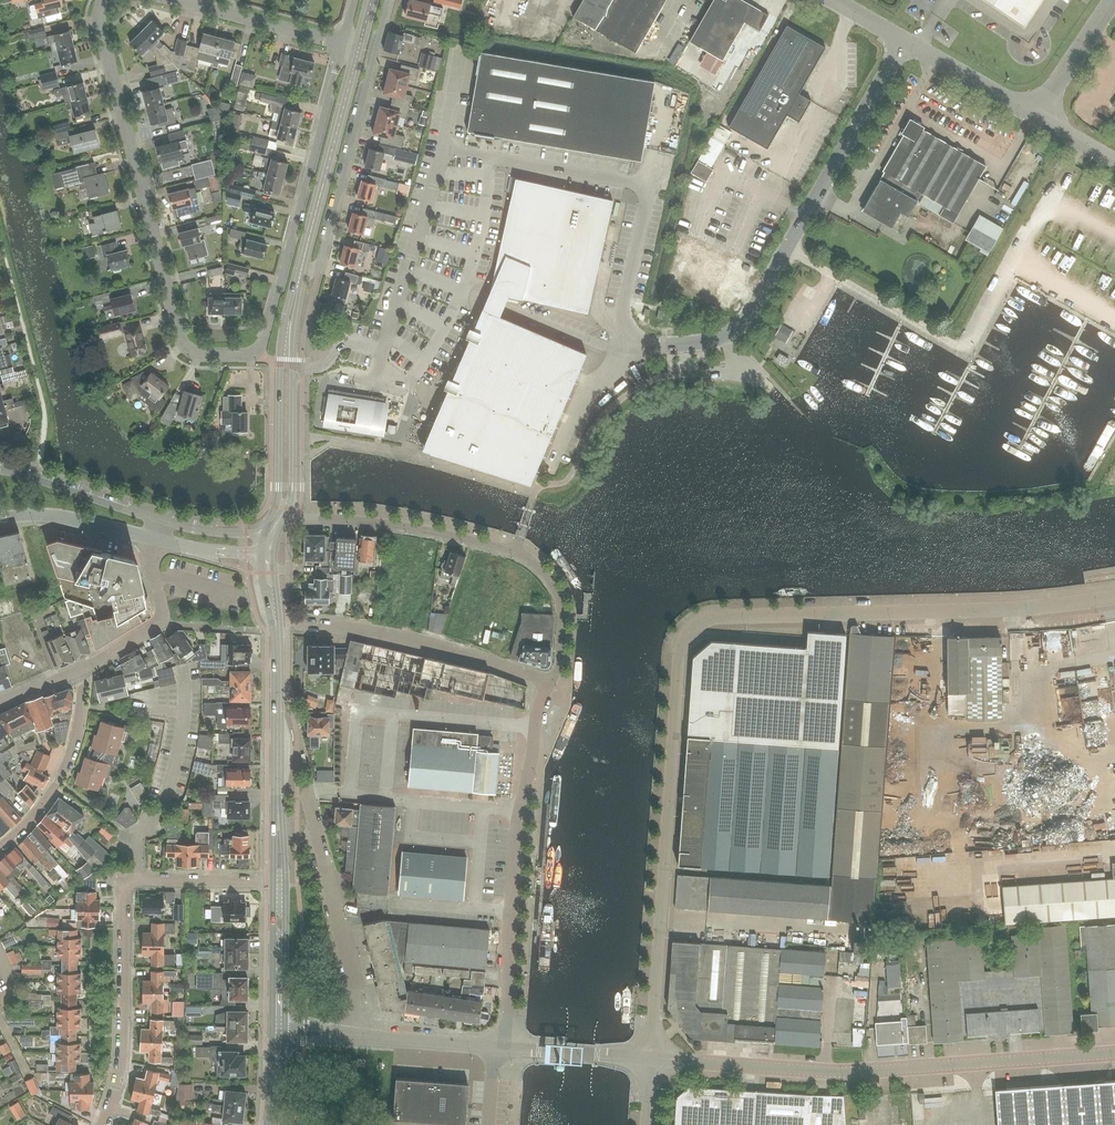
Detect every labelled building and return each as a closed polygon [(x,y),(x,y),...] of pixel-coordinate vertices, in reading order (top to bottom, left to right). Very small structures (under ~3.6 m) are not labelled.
[(62,0),(36,0),(41,19),(58,14),(57,7),(64,5),(62,0)] [(405,13),(406,13),(405,16),(425,21),(427,13),(440,17),(443,8),(429,4),(413,0),(410,0),(408,7),(406,7),(405,13)] [(573,17),(636,53),(666,0),(583,0),(573,17)] [(769,15),(743,0),(727,0),(726,0),(714,0),(690,42),(707,52),(722,61),(745,22),(760,31),(769,15)] [(1024,26),(1042,0),(986,0),(1024,26)] [(180,69),(181,69),(187,41),(178,39),(175,53),(171,52),(165,46),(164,46),(157,39),(164,32),(153,21),(142,32),(180,69)] [(768,149),(772,141),(787,114),(799,121),(811,100),(799,94),(825,47),(787,26),(734,120),(730,127),(768,149)] [(30,38),(30,39),(46,34),(44,27),(28,31),(23,33),(25,39),(30,38)] [(52,51),(58,50),(74,46),(70,31),(46,37),(48,44),(50,44),(52,51)] [(411,43),(413,36),(404,33),(404,36),(389,31),(384,49),(400,54),(403,40),(411,43)] [(166,72),(180,69),(142,32),(131,43),(141,55),(149,48),(156,55),(157,65),(149,67),(150,72),(151,77),(166,73),(166,72)] [(213,64),(220,38),(204,34),(200,49),(187,46),(181,68),(195,72),(198,60),(213,64)] [(237,60),(241,44),(220,38),(213,64),(213,66),(218,67),(219,63),(228,65),(230,58),(237,60)] [(62,65),(63,65),(64,68),(70,67),(69,63),(78,61),(74,46),(58,50),(62,65)] [(641,161),(655,82),(481,52),(467,132),(494,136),(641,161)] [(422,53),(418,66),(433,70),(437,57),(434,56),(428,54),(422,53)] [(311,77),(315,64),(288,57),(289,55),(283,54),(279,65),(285,67),(283,74),(291,76),(290,82),(290,83),(301,86),(301,85),(304,75),(311,77)] [(684,54),(678,65),(696,73),(701,62),(684,54)] [(237,86),(242,66),(235,64),(230,84),(237,86)] [(417,81),(420,69),(401,64),(400,71),(390,69),(387,81),(407,86),(409,79),(417,81)] [(56,70),(40,74),(42,82),(58,78),(56,70)] [(174,72),(161,75),(162,82),(176,78),(174,72)] [(253,88),(257,76),(243,72),(239,84),(253,88)] [(58,78),(42,82),(43,89),(59,85),(58,78)] [(405,94),(407,86),(387,81),(384,94),(393,96),(392,103),(410,107),(413,96),(405,94)] [(65,103),(87,97),(83,83),(54,90),(56,97),(63,95),(65,103)] [(147,107),(163,103),(162,98),(166,97),(164,87),(159,89),(159,88),(143,91),(147,107)] [(249,90),(239,88),(234,108),(243,111),(249,90)] [(210,89),(206,94),(211,99),(216,94),(210,89)] [(301,113),(292,110),(292,109),(288,108),(287,108),(287,109),(285,108),(285,109),(278,107),(278,106),(275,105),(277,98),(257,93),(255,100),(259,101),(271,104),(269,112),(275,113),(272,121),(297,127),(301,113)] [(87,97),(65,103),(67,110),(73,108),(75,116),(76,116),(77,119),(83,118),(82,114),(91,112),(87,97)] [(214,108),(218,107),(210,98),(207,101),(214,108)] [(176,122),(172,108),(165,110),(163,103),(147,107),(152,124),(158,123),(159,126),(176,122)] [(407,119),(410,107),(392,103),(390,109),(380,107),(377,119),(397,124),(399,117),(407,119)] [(218,107),(208,109),(212,122),(229,117),(218,107)] [(424,125),(427,117),(420,115),(418,124),(424,125)] [(395,134),(397,124),(377,119),(373,133),(382,136),(380,142),(401,148),(405,136),(395,134)] [(234,120),(231,131),(239,133),(241,122),(234,120)] [(293,143),(297,127),(272,121),(270,129),(273,129),(271,137),(279,139),(278,142),(284,144),(285,140),(293,143)] [(917,202),(939,215),(953,223),(986,166),(911,122),(883,171),(885,172),(863,210),(899,232),(917,202)] [(55,134),(71,130),(69,123),(53,127),(55,134)] [(718,125),(711,137),(724,145),(731,132),(718,125)] [(71,130),(55,134),(57,141),(71,137),(75,152),(99,146),(95,131),(75,136),(73,130),(71,130)] [(162,161),(176,158),(177,160),(178,160),(183,158),(182,153),(188,152),(183,131),(169,134),(172,143),(157,147),(161,162),(162,161)] [(269,140),(253,136),(251,143),(267,147),(269,140)] [(711,137),(697,160),(710,168),(724,145),(711,137)] [(267,147),(251,143),(251,146),(234,141),(233,146),(265,155),(267,147)] [(394,155),(396,149),(379,144),(378,151),(370,149),(365,166),(380,170),(384,153),(394,155)] [(396,148),(396,149),(394,155),(393,159),(414,164),(417,153),(396,148)] [(176,158),(162,161),(164,168),(179,165),(178,160),(177,160),(176,158)] [(268,174),(284,178),(287,163),(265,158),(263,164),(270,166),(268,174)] [(211,159),(191,165),(195,180),(215,175),(211,159)] [(697,160),(690,172),(706,182),(713,169),(710,168),(697,160)] [(90,168),(90,165),(52,175),(56,188),(85,181),(90,198),(109,193),(104,173),(95,175),(93,167),(90,168)] [(280,193),(284,178),(268,174),(260,172),(258,178),(267,180),(264,189),(265,189),(264,193),(270,195),(271,191),(280,193)] [(194,181),(196,190),(217,185),(215,176),(194,181)] [(411,186),(386,179),(371,176),(369,183),(362,181),(357,198),(372,201),(376,185),(384,187),(409,194),(411,186)] [(613,200),(516,178),(491,291),(511,296),(588,313),(613,200)] [(256,190),(240,186),(238,194),(254,198),(256,190)] [(194,188),(189,190),(188,189),(169,194),(173,209),(175,208),(192,204),(191,198),(196,197),(194,188)] [(238,208),(241,195),(228,192),(224,205),(238,208)] [(192,204),(175,208),(177,216),(200,211),(196,197),(191,198),(192,204)] [(275,213),(258,209),(258,207),(245,204),(243,211),(254,214),(252,222),(253,222),(252,225),(257,227),(258,224),(271,227),(275,213)] [(102,208),(88,212),(93,234),(121,227),(117,211),(103,215),(102,208)] [(373,227),(375,219),(396,224),(397,218),(377,213),(363,209),(361,215),(353,213),(349,231),(363,235),(366,225),(373,227)] [(1003,227),(979,214),(965,239),(980,248),(979,250),(987,255),(1003,227)] [(207,226),(224,222),(222,215),(205,219),(207,226)] [(182,246),(186,245),(190,260),(207,255),(204,241),(201,241),(198,228),(179,233),(182,246)] [(239,247),(245,248),(243,255),(250,256),(251,255),(263,258),(267,245),(245,239),(246,233),(231,229),(229,236),(241,239),(239,247)] [(113,269),(115,272),(121,270),(121,267),(130,265),(127,251),(119,253),(116,242),(102,246),(105,257),(109,256),(112,270),(113,269)] [(358,250),(362,251),(369,253),(370,246),(355,242),(353,248),(345,245),(340,263),(353,267),(358,250)] [(86,260),(96,257),(93,247),(83,249),(86,260)] [(380,247),(376,261),(387,264),(391,250),(380,247)] [(250,268),(229,263),(226,274),(234,276),(235,273),(248,276),(250,268)] [(210,278),(224,275),(223,268),(209,271),(210,278)] [(350,282),(360,285),(362,278),(346,274),(344,281),(336,279),(332,295),(338,297),(337,302),(344,304),(346,299),(350,282)] [(375,283),(366,281),(363,291),(373,294),(375,283)] [(506,307),(511,296),(491,291),(487,300),(483,309),(501,317),(506,307)] [(103,303),(105,312),(114,309),(115,315),(135,310),(131,294),(112,299),(110,292),(93,297),(95,305),(103,303)] [(225,313),(226,293),(210,293),(209,313),(225,313)] [(241,313),(241,293),(226,293),(225,313),(241,313)] [(483,309),(461,359),(565,403),(586,353),(501,317),(483,309)] [(126,326),(125,322),(98,328),(101,339),(109,337),(122,334),(126,332),(132,356),(146,353),(139,323),(126,326)] [(774,336),(786,343),(793,331),(781,324),(774,336)] [(776,358),(776,360),(786,366),(787,364),(788,362),(789,361),(790,359),(785,356),(780,353),(779,354),(778,356),(776,358)] [(461,359),(439,410),(543,455),(565,403),(461,359)] [(679,364),(680,372),(693,371),(693,363),(679,364)] [(14,372),(1,376),(3,383),(27,376),(28,376),(27,373),(26,369),(14,372)] [(139,377),(123,385),(130,400),(142,394),(147,398),(147,403),(158,412),(166,401),(160,397),(168,386),(152,374),(143,385),(139,377)] [(325,400),(322,414),(328,415),(327,423),(349,427),(354,428),(354,427),(378,431),(384,398),(329,389),(327,397),(324,396),(324,400),(325,400)] [(171,402),(161,418),(170,423),(177,413),(196,418),(203,397),(184,391),(180,405),(171,402)] [(14,403),(13,399),(2,401),(0,392),(0,407),(14,403)] [(240,412),(241,399),(241,396),(229,396),(229,397),(223,397),(223,411),(222,411),(222,424),(233,424),(233,432),(247,432),(247,412),(240,412)] [(0,407),(0,426),(9,424),(5,410),(15,408),(14,403),(0,407)] [(543,455),(439,410),(423,449),(530,484),(543,455)] [(319,489),(319,501),(372,501),(372,489),(319,489)] [(380,491),(378,503),(437,512),(439,500),(380,491)] [(27,562),(19,532),(0,536),(0,563),(5,586),(15,583),(31,579),(27,562)] [(307,536),(306,559),(322,559),(322,566),(316,566),(316,573),(327,573),(329,573),(330,541),(330,536),(324,536),(307,536)] [(330,541),(329,573),(331,573),(340,574),(355,574),(356,559),(356,552),(357,538),(337,537),(337,541),(330,541)] [(355,574),(359,574),(360,560),(375,561),(376,540),(361,539),(360,552),(356,552),(356,559),(355,574)] [(58,540),(47,543),(71,617),(83,612),(86,619),(90,633),(96,649),(153,615),(148,595),(138,565),(133,560),(102,553),(103,551),(58,540)] [(456,587),(466,556),(451,551),(448,561),(445,560),(445,562),(443,563),(442,566),(443,568),(440,577),(449,580),(451,576),(454,577),(451,585),(456,587)] [(380,584),(382,571),(370,570),(369,584),(378,584),(380,584)] [(327,573),(327,579),(334,579),(334,592),(340,592),(340,574),(331,573),(329,573),(327,573)] [(352,594),(352,574),(340,574),(340,592),(340,593),(352,594)] [(309,591),(307,591),(307,602),(329,603),(329,592),(334,592),(334,579),(327,579),(315,579),(315,583),(309,583),(309,591)] [(441,634),(446,614),(432,612),(430,631),(441,634)] [(550,657),(553,613),(523,612),(523,622),(512,656),(539,665),(543,666),(545,666),(548,665),(549,663),(550,661),(550,657)] [(86,619),(79,621),(81,628),(84,635),(90,633),(86,619)] [(675,908),(855,921),(854,940),(853,952),(865,953),(866,941),(863,941),(863,937),(872,938),(894,636),(861,633),(858,625),(853,625),(851,627),(850,632),(831,885),(677,875),(675,908)] [(84,635),(81,628),(66,634),(76,660),(90,653),(84,635)] [(828,876),(846,632),(808,629),(807,646),(711,639),(693,655),(678,865),(828,876)] [(184,663),(199,660),(208,658),(207,644),(199,644),(199,650),(195,653),(192,649),(193,649),(186,640),(189,638),(183,631),(178,630),(167,639),(177,653),(184,663)] [(161,662),(171,656),(173,655),(161,634),(151,639),(155,648),(154,649),(161,662)] [(62,635),(45,642),(56,669),(74,662),(62,635)] [(947,637),(947,692),(968,692),(968,720),(1001,720),(1001,637),(947,637)] [(433,688),(493,702),(525,710),(527,686),(490,672),(351,640),(349,648),(344,666),(340,685),(395,698),(397,691),(425,697),(431,698),(433,688)] [(208,658),(199,660),(200,668),(223,669),(236,669),(236,663),(239,663),(239,662),(250,663),(250,656),(251,656),(251,645),(229,644),(229,661),(211,661),(208,658)] [(334,666),(344,666),(349,648),(334,648),(334,645),(309,645),(309,672),(334,672),(334,666)] [(0,649),(0,690),(12,686),(6,665),(10,664),(6,648),(0,649)] [(115,668),(116,671),(117,676),(123,674),(137,670),(163,665),(161,662),(154,649),(148,652),(152,659),(145,662),(137,649),(118,660),(119,666),(115,668)] [(173,655),(171,656),(177,665),(184,663),(176,654),(173,655)] [(173,667),(157,671),(161,687),(177,683),(173,667)] [(117,676),(97,681),(101,701),(128,695),(125,682),(139,679),(137,670),(123,674),(117,676)] [(202,685),(214,686),(251,686),(251,672),(231,672),(231,681),(228,681),(222,681),(218,678),(201,678),(202,685)] [(251,700),(251,686),(214,686),(214,693),(214,694),(220,694),(227,694),(228,693),(228,691),(231,691),(231,700),(251,700)] [(74,708),(68,690),(58,693),(65,715),(65,716),(73,714),(74,708)] [(61,717),(65,715),(58,693),(44,697),(51,716),(60,714),(61,717)] [(39,730),(54,726),(54,724),(43,696),(26,702),(39,730)] [(327,700),(326,711),(333,712),(335,701),(327,700)] [(26,703),(11,710),(24,732),(35,727),(36,729),(38,728),(36,724),(26,703)] [(217,703),(204,703),(204,715),(217,715),(217,709),(217,703)] [(227,714),(227,725),(250,725),(250,707),(229,707),(229,703),(217,703),(217,709),(223,709),(223,714),(227,714)] [(0,715),(0,719),(15,739),(17,738),(15,736),(24,732),(11,710),(0,715)] [(308,717),(308,735),(310,735),(311,748),(319,748),(319,735),(329,735),(329,728),(334,728),(334,713),(328,714),(328,717),(308,717)] [(9,733),(0,720),(0,739),(0,740),(0,742),(4,748),(9,745),(3,737),(9,733)] [(56,733),(69,730),(70,730),(72,721),(54,725),(56,733)] [(97,791),(106,794),(107,790),(106,788),(102,787),(105,776),(107,777),(110,764),(114,765),(114,762),(117,763),(120,754),(117,754),(121,741),(124,742),(126,732),(130,733),(132,731),(134,727),(124,725),(124,727),(102,721),(98,735),(96,734),(92,747),(90,746),(87,757),(86,757),(81,772),(79,771),(76,783),(98,789),(97,791)] [(496,793),(499,753),(492,753),(493,737),(477,736),(478,734),(414,729),(409,786),(496,793)] [(56,733),(58,744),(67,743),(70,732),(69,730),(56,733)] [(234,746),(234,760),(250,760),(250,739),(234,739),(234,734),(219,734),(219,743),(231,743),(231,746),(234,746)] [(212,750),(212,735),(199,735),(197,747),(212,750)] [(336,754),(348,754),(348,735),(336,735),(336,754)] [(3,764),(6,761),(12,756),(7,750),(6,751),(2,754),(1,753),(0,754),(0,760),(3,764)] [(44,770),(51,755),(37,750),(31,764),(44,770)] [(223,786),(229,786),(250,786),(250,769),(228,769),(228,765),(211,765),(195,761),(192,771),(211,775),(216,771),(223,771),(223,786)] [(0,766),(0,773),(3,777),(5,779),(11,774),(10,772),(3,764),(0,766)] [(49,777),(28,765),(24,769),(28,772),(24,779),(32,784),(33,782),(43,788),(49,777)] [(317,770),(317,782),(334,782),(334,770),(317,770)] [(141,783),(132,788),(138,798),(141,795),(146,792),(143,787),(146,786),(144,783),(146,782),(143,777),(139,779),(141,783)] [(3,781),(0,784),(0,790),(5,796),(12,791),(3,781)] [(19,793),(31,806),(37,798),(26,786),(19,793)] [(553,788),(550,832),(563,833),(566,788),(553,788)] [(212,795),(213,808),(228,808),(228,817),(249,817),(250,801),(229,801),(229,795),(212,795)] [(21,819),(2,797),(0,799),(0,814),(12,827),(21,819)] [(72,836),(70,839),(71,841),(74,844),(78,849),(95,871),(95,870),(114,859),(89,836),(85,840),(77,833),(75,835),(72,832),(84,816),(59,798),(47,814),(62,826),(61,828),(72,836)] [(350,836),(347,872),(354,873),(353,892),(358,892),(357,907),(359,907),(387,910),(396,807),(361,804),(360,810),(357,837),(350,836)] [(336,806),(334,825),(342,825),(341,836),(350,836),(357,837),(360,810),(354,809),(354,808),(336,806)] [(130,807),(126,807),(116,819),(127,827),(138,820),(130,807)] [(56,846),(67,835),(63,830),(46,815),(37,825),(51,838),(49,839),(56,846)] [(10,828),(0,817),(0,838),(10,828)] [(180,828),(178,822),(165,827),(167,833),(180,828)] [(46,850),(52,846),(36,827),(28,836),(56,868),(66,879),(70,876),(46,850)] [(102,828),(99,831),(109,840),(112,835),(102,828)] [(215,839),(215,835),(215,829),(212,829),(209,829),(209,832),(196,832),(196,845),(188,845),(188,865),(199,865),(199,857),(209,857),(209,843),(215,842),(215,839)] [(188,865),(188,845),(180,845),(180,830),(168,835),(168,839),(168,846),(164,846),(164,855),(167,855),(167,856),(177,856),(177,865),(188,865)] [(549,835),(547,879),(560,880),(563,836),(549,835)] [(35,864),(39,860),(49,871),(54,867),(28,836),(18,845),(35,864)] [(215,839),(215,842),(215,854),(225,854),(224,858),(231,858),(240,858),(240,857),(249,857),(249,856),(250,854),(251,854),(251,849),(250,849),(249,848),(249,846),(249,836),(233,836),(233,838),(231,838),(231,839),(224,839),(224,844),(221,844),(221,839),(215,839)] [(58,846),(66,853),(67,851),(74,844),(71,841),(66,837),(58,846)] [(74,844),(67,851),(72,855),(78,849),(74,844)] [(7,855),(20,871),(29,863),(16,847),(7,855)] [(467,857),(403,852),(399,893),(463,899),(467,857)] [(20,871),(7,855),(0,861),(0,869),(20,891),(24,888),(14,876),(20,871)] [(83,879),(94,870),(87,861),(75,870),(83,879)] [(1114,915),(1114,862),(1112,862),(1113,878),(1002,886),(1005,923),(1114,915)] [(42,876),(33,866),(28,870),(38,880),(42,876)] [(55,868),(49,873),(56,880),(61,875),(55,869),(55,868)] [(0,870),(0,890),(0,891),(5,886),(15,897),(20,893),(10,882),(0,870)] [(77,909),(100,909),(101,900),(96,900),(96,870),(95,870),(95,871),(83,880),(83,886),(77,886),(77,892),(77,909)] [(62,877),(58,880),(66,891),(70,888),(66,883),(67,882),(62,877)] [(547,883),(542,949),(555,950),(560,884),(547,883)] [(55,900),(50,895),(45,899),(50,904),(55,900)] [(154,919),(162,919),(162,913),(163,913),(163,899),(144,898),(144,913),(154,913),(154,919)] [(212,907),(212,921),(220,921),(220,916),(224,916),(224,921),(246,921),(246,916),(250,916),(250,907),(246,907),(246,902),(241,902),(241,900),(229,900),(229,902),(224,902),(224,907),(212,907)] [(27,902),(22,906),(31,916),(36,912),(27,902)] [(184,920),(184,904),(174,904),(174,920),(184,920)] [(386,919),(387,910),(359,907),(359,916),(362,917),(377,918),(386,919)] [(100,919),(100,909),(77,909),(77,910),(71,910),(71,919),(65,919),(65,927),(77,927),(96,927),(96,919),(100,919)] [(386,919),(377,918),(362,917),(378,983),(376,983),(382,1008),(383,1008),(404,1011),(407,990),(403,990),(395,960),(405,961),(413,961),(486,968),(490,929),(386,920),(386,919)] [(58,919),(47,918),(46,926),(58,927),(58,919)] [(175,934),(175,928),(175,923),(152,923),(152,933),(144,933),(143,955),(152,955),(152,964),(174,964),(174,954),(164,954),(164,934),(175,934)] [(1088,970),(1092,1013),(1080,1014),(1082,1032),(1099,1030),(1098,1026),(1114,1024),(1114,924),(1080,926),(1082,947),(1087,947),(1088,970)] [(980,937),(926,940),(934,1042),(962,1040),(961,1035),(981,1034),(987,1033),(987,1034),(992,1036),(996,1037),(1002,1037),(1006,1035),(1010,1033),(1010,1032),(1012,1031),(1021,1031),(1045,1029),(1045,1034),(1049,1034),(1068,1033),(1073,1032),(1065,925),(1037,927),(1038,933),(1011,935),(1014,974),(983,976),(980,937)] [(58,947),(81,948),(82,938),(77,938),(77,930),(58,930),(58,936),(58,947)] [(187,933),(187,943),(195,943),(195,933),(187,933)] [(5,948),(17,942),(13,935),(1,942),(5,948)] [(234,939),(233,938),(228,939),(226,939),(226,947),(199,947),(199,949),(186,948),(186,953),(203,953),(212,953),(248,953),(248,947),(250,947),(250,940),(248,940),(248,939),(234,939)] [(774,1043),(778,984),(779,974),(780,952),(781,949),(672,941),(668,1006),(694,1038),(774,1043)] [(81,958),(81,948),(58,947),(58,965),(77,965),(77,958),(81,958)] [(6,953),(12,965),(23,960),(19,952),(15,954),(13,950),(6,953)] [(840,951),(839,962),(861,964),(864,964),(865,953),(853,952),(840,951)] [(780,952),(779,974),(823,977),(824,955),(780,952)] [(248,960),(248,953),(212,953),(203,953),(203,958),(226,958),(226,967),(228,967),(233,969),(234,967),(248,968),(248,966),(250,966),(250,960),(248,960)] [(533,954),(528,1021),(541,1022),(546,955),(533,954)] [(194,956),(186,957),(186,972),(195,971),(194,956)] [(413,961),(405,961),(404,972),(412,973),(413,961)] [(861,964),(860,976),(868,976),(869,964),(864,964),(861,964)] [(899,964),(886,965),(887,986),(901,985),(899,964)] [(21,965),(21,973),(41,973),(41,965),(21,965)] [(77,973),(77,965),(58,965),(58,983),(81,983),(81,973),(77,973)] [(442,968),(416,966),(415,973),(441,975),(442,968)] [(444,969),(444,970),(443,976),(469,978),(470,971),(444,969)] [(143,991),(164,992),(164,982),(171,982),(171,976),(175,976),(175,971),(152,971),(152,980),(143,980),(143,991)] [(471,986),(471,985),(484,986),(485,986),(486,972),(472,971),(471,980),(464,980),(464,985),(471,986)] [(248,978),(230,977),(230,980),(222,980),(222,973),(197,973),(197,989),(222,989),(223,997),(221,1000),(220,1006),(233,1006),(233,999),(248,999),(248,978)] [(779,974),(778,984),(779,984),(788,985),(822,988),(823,977),(779,974)] [(81,993),(81,983),(58,983),(58,992),(62,992),(62,1000),(77,1000),(77,993),(81,993)] [(822,988),(788,985),(779,984),(777,1006),(821,1010),(822,988)] [(461,998),(445,996),(442,1017),(479,1022),(479,1021),(481,1011),(482,1001),(481,1001),(474,1000),(469,999),(470,994),(475,994),(482,994),(484,995),(484,986),(471,985),(471,986),(464,985),(463,985),(461,998)] [(901,985),(887,986),(888,994),(901,993),(901,985)] [(442,1017),(445,996),(407,990),(404,1011),(442,1017)] [(163,999),(164,992),(143,991),(143,1003),(152,1003),(152,1012),(169,1012),(169,999),(163,999)] [(77,1008),(77,1000),(62,1000),(62,1008),(58,1008),(58,1018),(81,1018),(81,1008),(77,1008)] [(173,1002),(172,1016),(177,1016),(183,1016),(184,1002),(173,1002)] [(202,1015),(202,1006),(190,1006),(190,1015),(202,1015)] [(777,1006),(776,1018),(820,1021),(820,1015),(821,1010),(777,1006)] [(215,1026),(247,1026),(247,1020),(249,1019),(249,1015),(247,1013),(247,1012),(228,1011),(216,1015),(215,1026)] [(481,1011),(479,1021),(486,1022),(489,1020),(490,1015),(487,1012),(481,1011)] [(907,1015),(909,1044),(927,1042),(925,1025),(915,1026),(914,1014),(907,1015)] [(902,1039),(908,1039),(906,1017),(901,1017),(901,1022),(876,1023),(877,1044),(903,1043),(902,1039)] [(81,1028),(81,1018),(58,1018),(58,1027),(51,1027),(51,1030),(51,1035),(62,1035),(76,1035),(76,1028),(81,1028)] [(818,1043),(820,1021),(776,1018),(774,1040),(818,1043)] [(142,1040),(162,1041),(163,1025),(174,1026),(174,1021),(151,1020),(151,1029),(142,1029),(142,1040)] [(247,1032),(247,1026),(215,1026),(215,1031),(228,1031),(228,1040),(247,1041),(247,1039),(248,1038),(248,1034),(247,1032)] [(203,1034),(187,1034),(187,1044),(202,1044),(203,1034)] [(864,1046),(865,1034),(855,1034),(854,1046),(864,1046)] [(76,1043),(76,1035),(62,1035),(62,1043),(57,1043),(57,1053),(80,1053),(81,1043),(76,1043)] [(30,1037),(22,1037),(22,1046),(30,1046),(30,1037)] [(161,1056),(162,1041),(142,1040),(141,1051),(152,1051),(151,1061),(171,1062),(171,1057),(161,1056)] [(6,1042),(0,1045),(0,1050),(3,1055),(10,1051),(6,1042)] [(222,1051),(222,1046),(211,1046),(211,1048),(197,1047),(196,1057),(211,1057),(211,1061),(216,1061),(216,1063),(217,1063),(217,1076),(229,1076),(229,1074),(245,1075),(245,1064),(247,1062),(248,1060),(247,1058),(245,1057),(245,1055),(239,1055),(239,1052),(243,1052),(222,1051)] [(80,1063),(80,1053),(57,1053),(57,1065),(57,1071),(76,1071),(76,1063),(80,1063)] [(8,1063),(13,1073),(20,1069),(15,1059),(8,1063)] [(173,1074),(171,1086),(178,1087),(181,1071),(179,1071),(171,1069),(171,1072),(173,1074)] [(168,1080),(169,1075),(148,1070),(146,1079),(137,1077),(134,1088),(154,1093),(157,1078),(168,1080)] [(71,1081),(71,1091),(94,1091),(94,1082),(90,1082),(90,1074),(89,1074),(71,1073),(71,1081)] [(395,1082),(393,1119),(466,1124),(468,1088),(426,1080),(420,1079),(397,1078),(396,1077),(395,1082)] [(39,1092),(33,1079),(26,1082),(32,1096),(39,1092)] [(1105,1082),(1095,1082),(1062,1085),(1006,1089),(996,1090),(995,1090),(998,1124),(1114,1124),(1114,1081),(1105,1082)] [(179,1084),(179,1092),(193,1093),(193,1084),(179,1084)] [(843,1096),(810,1095),(687,1085),(675,1095),(673,1124),(845,1124),(843,1096)] [(150,1108),(154,1093),(134,1088),(132,1099),(140,1101),(138,1110),(159,1115),(158,1120),(170,1123),(172,1116),(161,1112),(161,1111),(150,1108)] [(71,1091),(71,1108),(73,1109),(89,1109),(90,1101),(94,1101),(94,1091),(71,1091)] [(213,1104),(244,1107),(245,1101),(246,1100),(247,1096),(246,1094),(246,1093),(227,1091),(226,1101),(214,1100),(213,1104)] [(19,1121),(27,1116),(19,1102),(11,1108),(19,1121)] [(244,1107),(213,1104),(204,1103),(204,1107),(213,1108),(213,1110),(224,1111),(223,1119),(243,1121),(243,1120),(244,1119),(244,1115),(243,1113),(244,1107)] [(54,1107),(53,1107),(50,1113),(60,1118),(57,1124),(74,1124),(69,1123),(73,1117),(54,1107)]
